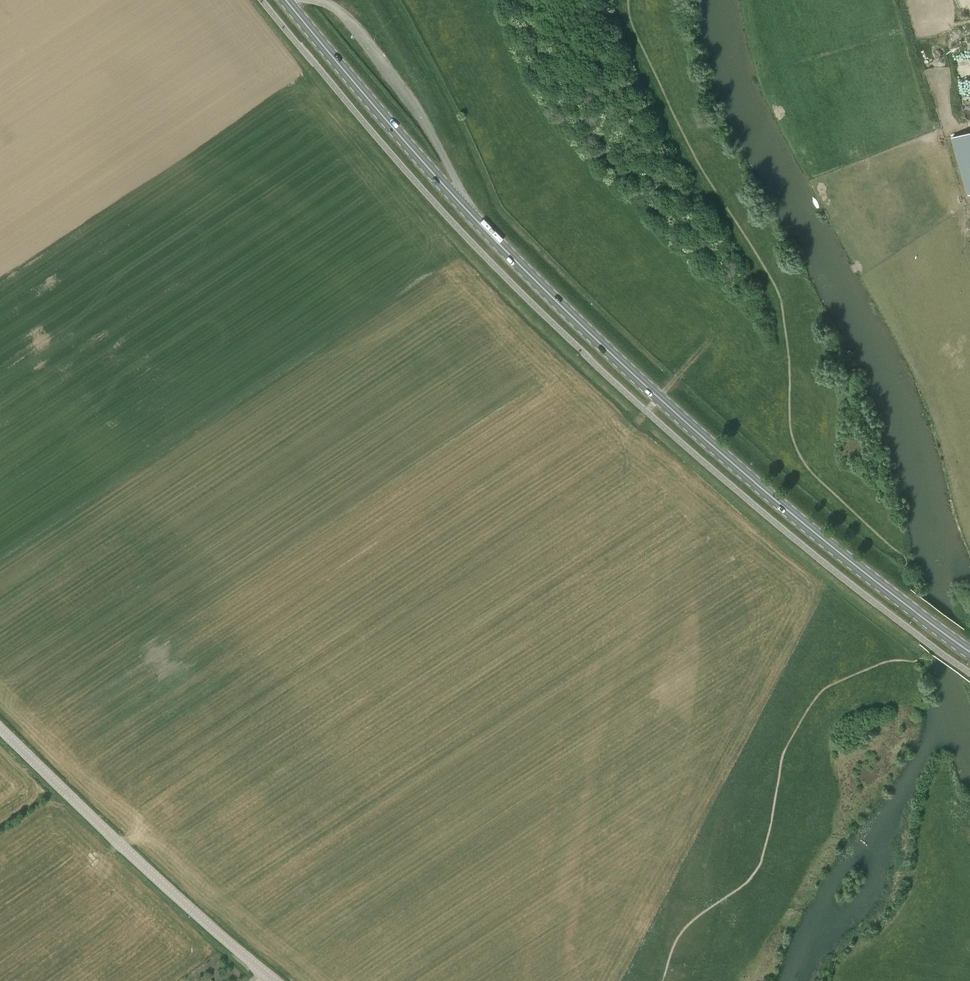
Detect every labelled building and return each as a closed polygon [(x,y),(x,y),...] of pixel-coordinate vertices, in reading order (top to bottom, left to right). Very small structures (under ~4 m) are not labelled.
[(960,81),(961,91),(969,90),(968,83),(969,83),(969,80),(960,81)] [(952,137),(968,195),(969,194),(969,132),(952,137)]
